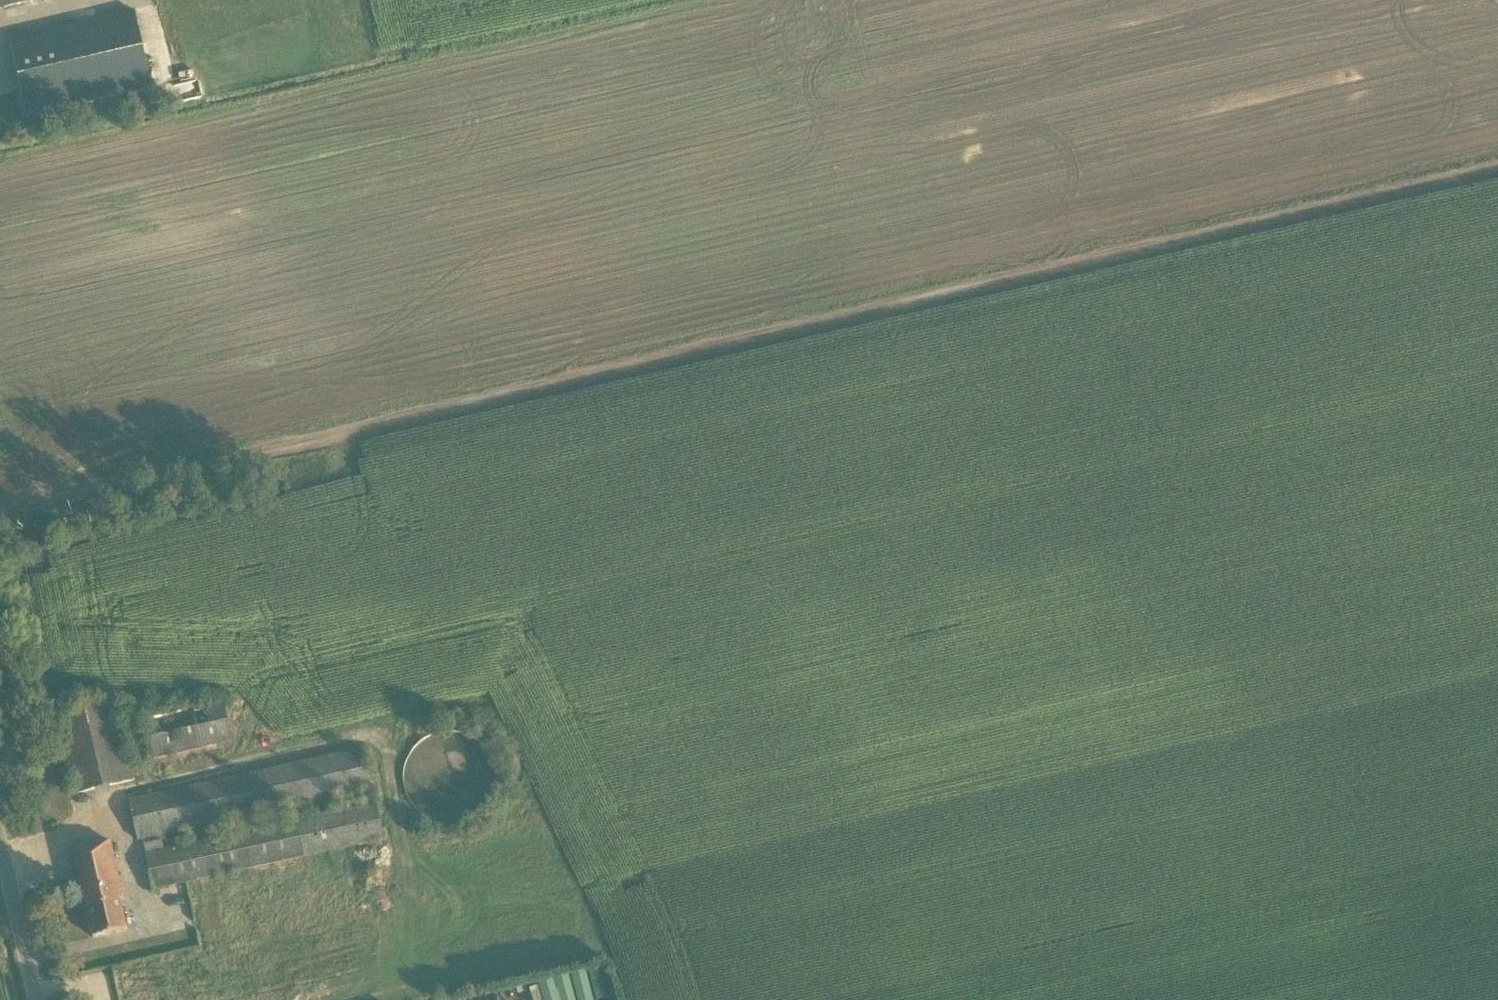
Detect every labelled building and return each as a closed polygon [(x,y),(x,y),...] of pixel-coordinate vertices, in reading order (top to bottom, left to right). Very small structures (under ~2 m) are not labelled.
[(42,0),(0,0),(0,10),(42,0)] [(153,88),(135,12),(0,42),(0,123),(153,88)] [(144,719),(153,761),(232,744),(223,702),(144,719)] [(71,794),(134,784),(122,709),(74,716),(82,766),(67,769),(71,794)] [(335,797),(338,813),(377,804),(365,750),(129,801),(137,840),(335,797)] [(377,804),(338,813),(145,855),(153,890),(385,839),(377,804)] [(73,851),(93,938),(127,931),(120,901),(123,900),(110,843),(73,851)] [(601,968),(541,982),(545,999),(609,999),(601,968)]
